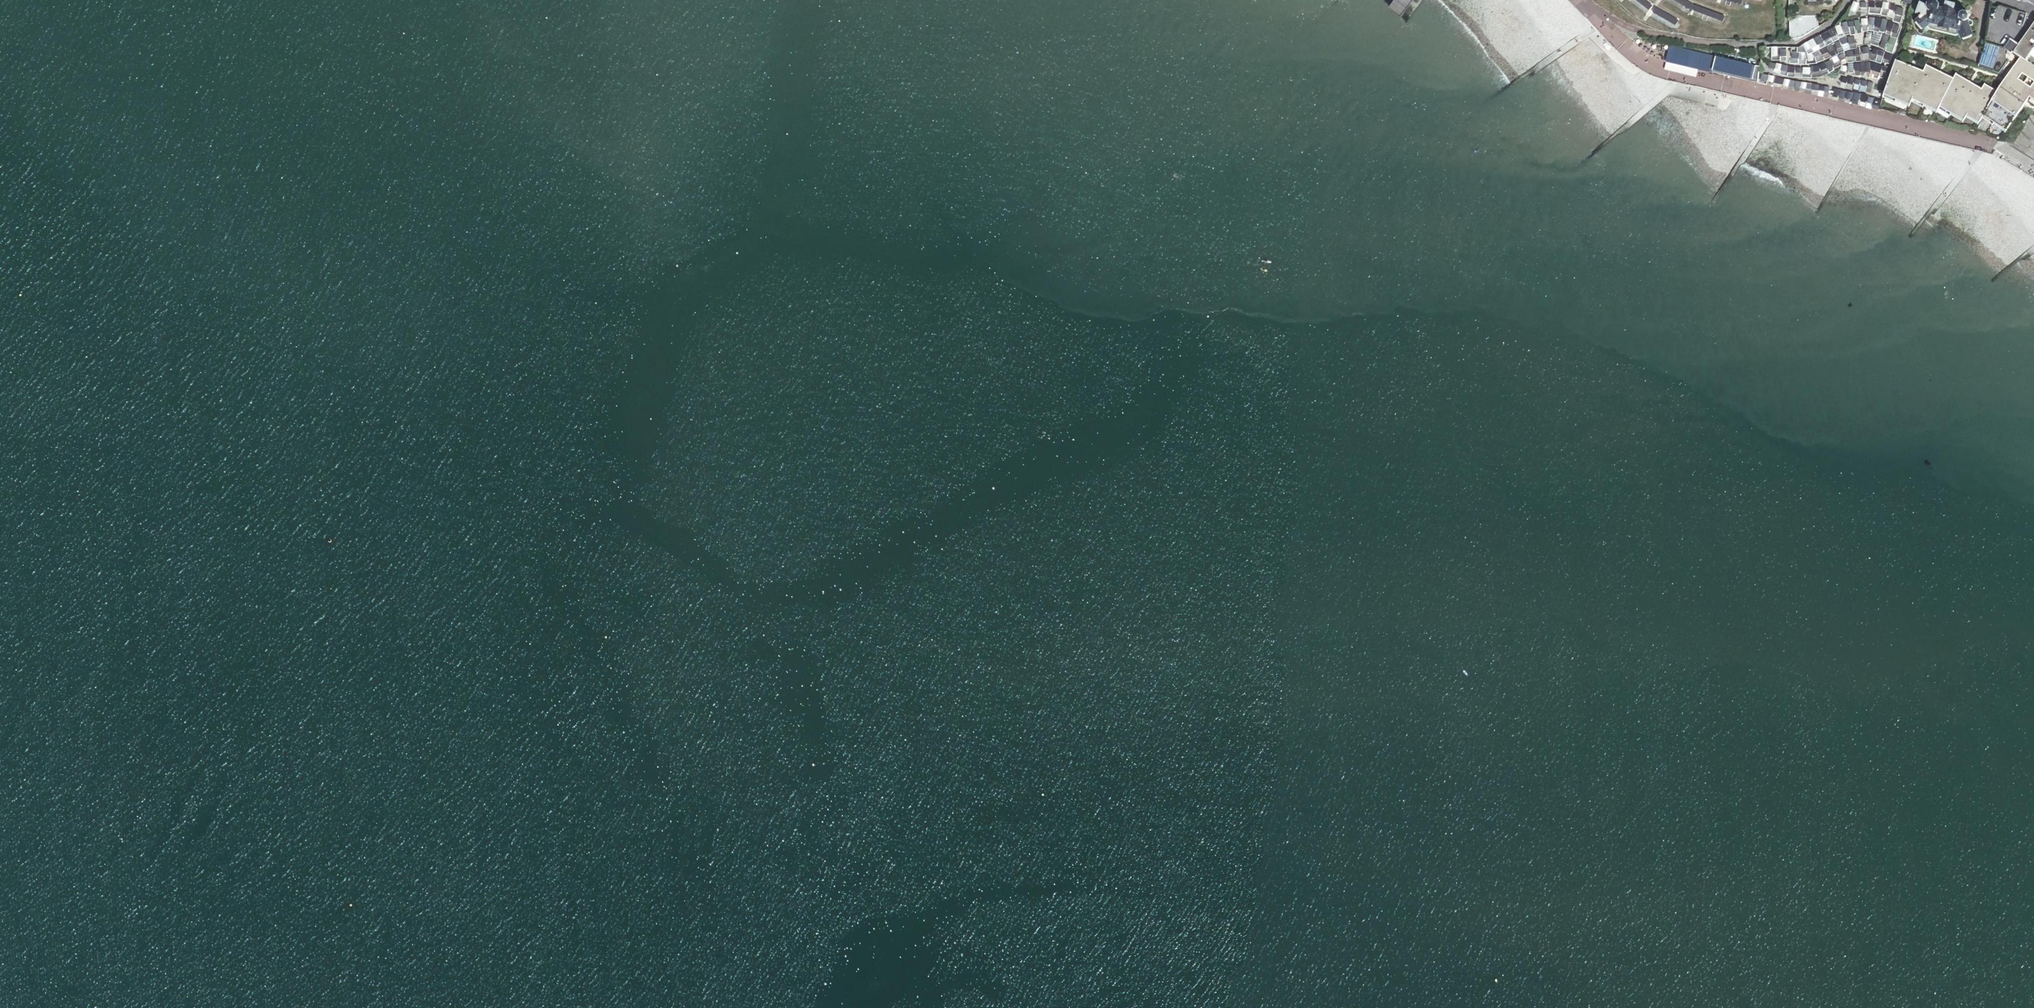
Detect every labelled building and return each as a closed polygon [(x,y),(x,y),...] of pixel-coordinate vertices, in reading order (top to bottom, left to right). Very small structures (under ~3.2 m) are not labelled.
[(1652,6),(1644,0),(1636,0),(1649,10),(1652,6)] [(1694,5),(1685,0),(1677,0),(1692,9),(1694,5)] [(1857,8),(1860,3),(1855,0),(1854,0),(1851,4),(1857,8)] [(1975,37),(1976,34),(1970,20),(1972,19),(1972,17),(1971,12),(1958,9),(1959,4),(1949,2),(1947,7),(1941,6),(1939,2),(1936,2),(1933,3),(1932,6),(1922,3),(1918,16),(1924,17),(1920,22),(1920,25),(1925,30),(1929,30),(1934,25),(1943,27),(1942,31),(1952,33),(1953,30),(1963,32),(1966,38),(1970,40),(1975,37)] [(2019,50),(2033,29),(2033,11),(2024,9),(1995,2),(1989,43),(2004,46),(2009,46),(2017,52),(2019,50)] [(1862,7),(1866,13),(1871,9),(1867,3),(1862,7)] [(1854,14),(1857,8),(1851,4),(1848,10),(1854,14)] [(1723,21),(1725,17),(1698,7),(1696,11),(1723,21)] [(1861,16),(1866,13),(1862,7),(1857,11),(1861,16)] [(1676,25),(1679,20),(1657,9),(1655,13),(1676,25)] [(1856,20),(1861,16),(1857,11),(1854,14),(1852,15),(1856,20)] [(1805,37),(1819,28),(1818,17),(1813,15),(1800,15),(1791,23),(1792,35),(1795,40),(1805,37)] [(1847,19),(1851,24),(1856,20),(1852,15),(1847,19)] [(1854,34),(1860,31),(1856,22),(1850,25),(1854,34)] [(1848,36),(1854,34),(1850,25),(1845,27),(1848,36)] [(1843,38),(1848,36),(1845,27),(1839,30),(1843,38)] [(2031,59),(2033,55),(2033,29),(2019,50),(2025,54),(2031,59)] [(1837,41),(1843,38),(1839,30),(1833,32),(1837,41)] [(1830,46),(1836,44),(1833,35),(1827,37),(1830,46)] [(1825,48),(1830,46),(1827,37),(1821,39),(1825,48)] [(1883,45),(1889,46),(1891,38),(1884,37),(1883,45)] [(1889,46),(1896,48),(1898,40),(1891,38),(1889,46)] [(1819,50),(1825,48),(1821,39),(1815,41),(1819,50)] [(1813,52),(1819,50),(1815,41),(1810,43),(1813,52)] [(1845,51),(1852,49),(1850,41),(1843,43),(1845,51)] [(1839,53),(1845,51),(1843,43),(1837,45),(1839,53)] [(1986,53),(2001,57),(2004,46),(1989,43),(1986,53)] [(1833,54),(1839,53),(1837,45),(1831,46),(1833,54)] [(1877,54),(1884,55),(1886,47),(1878,46),(1877,54)] [(1666,62),(1759,83),(1760,78),(1762,70),(1669,48),(1666,62)] [(1861,57),(1869,56),(1868,48),(1860,48),(1861,57)] [(1825,59),(1831,56),(1828,49),(1822,51),(1825,59)] [(1820,61),(1825,59),(1822,51),(1817,54),(1820,61)] [(1982,65),(1997,69),(2001,57),(1986,53),(1982,65)] [(1814,63),(1820,61),(1817,54),(1811,56),(1814,63)] [(2033,101),(2033,61),(2031,59),(2025,54),(2000,87),(2024,105),(2029,98),(2033,101)] [(1833,66),(1838,64),(1836,57),(1830,59),(1833,66)] [(1827,69),(1833,66),(1830,59),(1824,62),(1827,69)] [(1879,67),(1885,68),(1887,60),(1881,59),(1879,67)] [(1768,70),(1769,70),(1771,62),(1764,60),(1762,69),(1768,70)] [(2005,132),(2024,105),(2000,87),(1997,91),(1985,84),(1982,89),(1957,73),(1953,78),(1928,65),(1925,72),(1896,60),(1885,96),(1911,107),(1913,102),(1936,113),(1939,108),(1963,122),(1967,117),(1979,124),(1983,118),(2005,132)] [(1821,71),(1827,69),(1824,62),(1818,64),(1821,71)] [(1844,72),(1850,70),(1849,63),(1842,65),(1844,72)] [(1785,73),(1787,74),(1789,66),(1783,64),(1781,73),(1785,73)] [(1815,73),(1821,71),(1818,64),(1812,66),(1815,73)] [(1838,74),(1844,72),(1842,65),(1836,66),(1838,74)] [(1776,82),(1783,83),(1785,73),(1781,73),(1778,72),(1776,82)] [(1783,83),(1789,85),(1791,75),(1787,74),(1785,73),(1783,83)] [(1833,84),(1839,85),(1841,76),(1835,74),(1833,84)] [(1789,85),(1795,86),(1797,76),(1793,75),(1791,75),(1789,85)] [(1839,85),(1846,87),(1848,77),(1841,76),(1839,85)] [(1801,87),(1807,89),(1809,79),(1803,77),(1801,87)] [(1846,87),(1852,88),(1854,78),(1848,77),(1846,87)] [(1852,88),(1858,90),(1860,80),(1854,78),(1852,88)] [(1807,89),(1813,90),(1816,80),(1809,79),(1807,89)] [(1813,90),(1819,91),(1822,82),(1816,80),(1813,90)] [(1858,90),(1864,91),(1866,81),(1860,80),(1858,90)] [(1864,91),(1870,92),(1872,82),(1866,81),(1864,91)] [(1831,94),(1837,96),(1839,85),(1833,84),(1831,94)] [(1837,96),(1843,97),(1846,87),(1839,85),(1837,96)] [(1843,97),(1849,98),(1852,88),(1846,87),(1843,97)] [(1849,98),(1856,100),(1858,90),(1852,88),(1849,98)] [(1856,100),(1862,101),(1864,91),(1858,90),(1856,100)] [(1862,101),(1868,102),(1870,92),(1864,91),(1862,101)]
